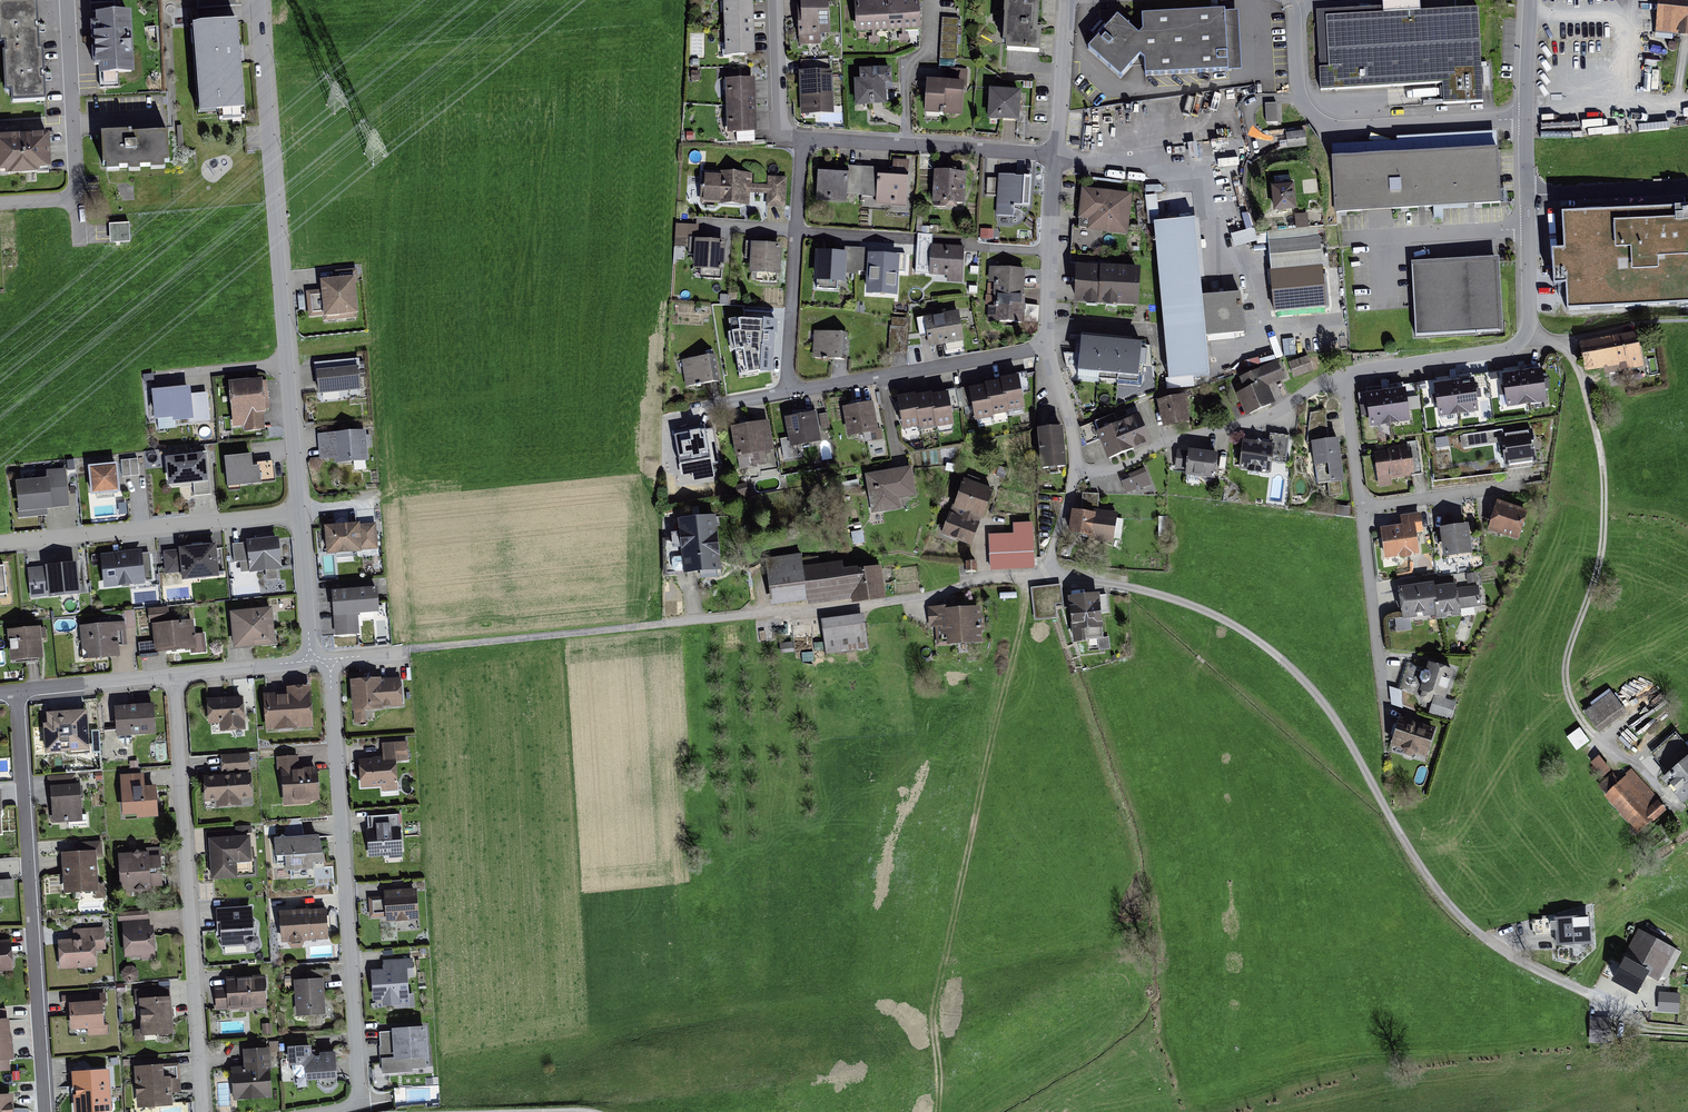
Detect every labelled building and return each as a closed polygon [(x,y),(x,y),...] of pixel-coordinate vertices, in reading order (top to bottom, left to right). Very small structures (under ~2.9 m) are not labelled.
[(197,1),(198,8),(236,5),(235,0),(208,0),(197,1)] [(799,35),(828,34),(827,0),(798,1),(799,35)] [(921,32),(919,0),(854,0),(856,35),(921,32)] [(1042,52),(1043,26),(1037,26),(1039,0),(1006,0),(1004,40),(1009,41),(1008,50),(1042,52)] [(1656,31),(1687,33),(1687,0),(1658,0),(1656,31)] [(723,4),(725,59),(756,58),(753,3),(723,4)] [(0,10),(0,45),(0,48),(7,48),(9,107),(46,106),(44,57),(39,57),(38,9),(0,10)] [(1143,30),(1139,35),(1118,16),(1089,49),(1120,78),(1140,56),(1145,60),(1146,76),(1228,71),(1225,10),(1142,15),(1143,30)] [(1478,12),(1330,21),(1333,71),(1320,72),(1321,94),(1446,86),(1447,105),(1483,103),(1478,12)] [(99,75),(132,74),(129,17),(96,19),(99,75)] [(958,19),(942,18),(940,59),(956,60),(958,19)] [(1096,35),(1106,26),(1101,20),(1091,29),(1096,35)] [(194,27),(202,114),(244,111),(236,23),(194,27)] [(856,79),(858,105),(886,104),(885,89),(892,89),(891,69),(862,71),(863,79),(856,79)] [(919,118),(961,120),(963,72),(947,71),(947,80),(921,79),(919,118)] [(802,114),(833,112),(832,73),(800,74),(802,114)] [(726,81),(728,136),(757,135),(756,80),(726,81)] [(987,93),(985,121),(1014,123),(1017,96),(987,93)] [(1277,103),(1265,104),(1266,122),(1278,122),(1277,103)] [(1304,130),(1286,133),(1288,147),(1306,145),(1304,130)] [(102,133),(104,173),(163,170),(162,163),(168,162),(166,134),(132,136),(131,131),(102,133)] [(1332,147),(1333,161),(1498,151),(1497,134),(1396,140),(1397,143),(1332,147)] [(51,168),(50,135),(0,138),(0,170),(51,168)] [(1331,161),(1334,216),(1501,206),(1498,151),(1333,161),(1331,161)] [(818,168),(816,202),(847,203),(847,195),(877,197),(876,205),(907,207),(909,161),(893,160),(892,172),(879,171),(880,169),(848,167),(848,170),(818,168)] [(934,203),(964,204),(965,173),(935,172),(934,203)] [(766,206),(784,207),(786,177),(768,176),(768,184),(753,183),(754,177),(702,174),(700,202),(750,205),(751,194),(766,194),(766,206)] [(997,177),(987,177),(987,196),(997,196),(997,177)] [(999,177),(996,215),(1014,216),(1015,205),(1028,206),(1029,178),(999,177)] [(1271,187),(1273,211),(1296,209),(1294,185),(1271,187)] [(1133,193),(1081,188),(1078,217),(1089,218),(1087,230),(1129,234),(1133,193)] [(1562,214),(1564,251),(1552,252),(1554,286),(1566,285),(1568,311),(1687,304),(1687,208),(1562,214)] [(1156,225),(1169,379),(1210,376),(1206,337),(1242,333),(1239,294),(1202,297),(1196,221),(1156,225)] [(128,224),(111,225),(111,242),(129,242),(128,224)] [(995,228),(981,229),(982,239),(995,238),(995,228)] [(1258,243),(1268,243),(1268,235),(1258,234),(1258,243)] [(1269,242),(1276,313),(1326,308),(1319,237),(1269,242)] [(694,242),(692,270),(702,271),(702,277),(722,278),(724,243),(694,242)] [(752,244),(750,270),(779,272),(781,246),(752,244)] [(931,274),(961,276),(963,247),(932,246),(931,274)] [(817,253),(816,284),(846,285),(846,275),(866,276),(865,298),(898,300),(900,273),(905,274),(906,256),(878,254),(878,257),(868,257),(868,249),(844,248),(844,254),(817,253)] [(1416,267),(1419,338),(1505,334),(1502,263),(1416,267)] [(1025,298),(1026,272),(990,270),(989,297),(986,297),(986,305),(993,306),(993,307),(988,307),(987,324),(1024,326),(1026,298),(1025,298)] [(1078,270),(1076,307),(1139,311),(1141,273),(1078,270)] [(311,290),(314,315),(355,311),(352,278),(319,281),(320,290),(311,290)] [(924,318),(928,346),(962,341),(958,314),(924,318)] [(741,321),(728,324),(730,336),(726,336),(730,357),(734,356),(739,382),(772,376),(775,325),(741,321)] [(1586,373),(1643,360),(1637,332),(1580,345),(1586,373)] [(815,333),(814,357),(845,358),(846,334),(815,333)] [(1295,353),(1293,339),(1284,340),(1285,354),(1295,353)] [(1138,384),(1141,348),(1083,342),(1080,379),(1138,384)] [(315,360),(316,371),(360,366),(358,355),(315,360)] [(683,360),(686,385),(718,380),(715,356),(683,360)] [(1307,357),(1289,363),(1294,378),(1312,371),(1307,357)] [(1236,382),(1250,413),(1276,401),(1269,387),(1286,380),(1278,363),(1236,382)] [(316,371),(320,401),(363,396),(360,366),(316,371)] [(971,407),(975,426),(994,423),(993,421),(1009,418),(1008,416),(1025,413),(1022,396),(1031,394),(1027,373),(1002,378),(1003,383),(1001,383),(1001,385),(984,388),(985,389),(976,391),(976,388),(961,390),(964,408),(971,407)] [(1500,380),(1503,409),(1545,404),(1542,375),(1500,380)] [(263,380),(230,383),(234,427),(268,424),(265,396),(263,380)] [(152,391),(155,423),(191,419),(188,387),(162,390),(152,391)] [(1434,393),(1438,420),(1477,415),(1474,387),(1434,393)] [(897,401),(903,435),(919,432),(919,434),(935,431),(935,433),(954,430),(951,413),(960,411),(956,391),(947,392),(947,397),(932,400),(932,397),(916,400),(915,398),(897,401)] [(1371,427),(1410,423),(1407,396),(1368,400),(1371,427)] [(1158,403),(1164,427),(1189,420),(1183,397),(1158,403)] [(843,408),(848,438),(877,433),(872,403),(843,408)] [(1100,440),(1108,461),(1150,445),(1137,412),(1116,420),(1114,415),(1080,428),(1087,445),(1100,440)] [(784,419),(790,449),(820,443),(814,413),(784,419)] [(732,430),(737,455),(774,448),(770,423),(732,430)] [(1041,470),(1065,468),(1062,429),(1038,431),(1041,470)] [(683,464),(711,460),(706,432),(678,437),(683,464)] [(216,436),(211,433),(207,439),(213,442),(216,436)] [(365,433),(317,437),(319,464),(367,459),(365,433)] [(1240,442),(1236,474),(1268,477),(1270,454),(1288,455),(1290,437),(1271,435),(1270,445),(1240,442)] [(1504,438),(1506,468),(1539,465),(1537,435),(1504,438)] [(1327,481),(1343,479),(1338,441),(1314,443),(1317,467),(1326,466),(1327,481)] [(1383,481),(1420,476),(1416,449),(1380,455),(1383,481)] [(1190,451),(1187,474),(1214,478),(1218,454),(1190,451)] [(193,483),(194,495),(211,494),(207,455),(166,459),(169,485),(193,483)] [(225,458),(228,488),(275,484),(273,463),(254,465),(254,456),(225,458)] [(138,460),(121,462),(122,474),(139,472),(138,460)] [(89,467),(92,496),(120,494),(117,465),(89,467)] [(911,468),(865,476),(871,513),(900,508),(898,497),(915,494),(911,468)] [(1122,477),(1128,493),(1150,485),(1144,469),(1122,477)] [(17,483),(19,513),(49,510),(49,504),(51,504),(68,503),(66,470),(47,472),(48,480),(17,483)] [(983,523),(994,493),(964,482),(954,510),(951,509),(940,538),(972,550),(980,527),(981,522),(983,523)] [(1098,494),(1082,494),(1082,510),(1098,511),(1098,494)] [(1489,531),(1520,540),(1528,513),(1497,504),(1489,531)] [(1072,538),(1110,543),(1113,517),(1076,512),(1072,538)] [(1381,529),(1384,559),(1418,555),(1416,533),(1423,533),(1421,515),(1401,517),(1402,526),(1381,529)] [(679,521),(684,573),(720,569),(714,518),(679,521)] [(989,537),(991,570),(1033,569),(1032,523),(1013,524),(1014,536),(989,537)] [(327,530),(329,553),(379,548),(377,525),(347,528),(327,530)] [(1469,525),(1440,530),(1444,558),(1474,553),(1469,525)] [(250,571),(282,569),(280,538),(255,540),(247,541),(250,571)] [(250,571),(247,541),(231,543),(234,573),(250,571)] [(184,571),(185,579),(221,575),(217,546),(199,548),(181,550),(184,571)] [(184,571),(181,550),(161,552),(164,573),(184,571)] [(151,551),(140,552),(143,584),(154,583),(151,551)] [(99,556),(102,588),(143,584),(140,552),(119,554),(99,556)] [(764,561),(769,607),(854,598),(850,561),(802,566),(801,557),(764,561)] [(48,568),(50,595),(82,592),(80,566),(63,567),(48,568)] [(50,595),(48,568),(26,570),(28,596),(50,595)] [(878,570),(856,573),(859,601),(882,598),(878,570)] [(1061,584),(1031,588),(1034,621),(1057,618),(1056,605),(1063,604),(1061,584)] [(1456,585),(1397,592),(1401,622),(1460,615),(1459,609),(1483,606),(1481,587),(1457,590),(1456,585)] [(381,589),(331,593),(335,638),(359,636),(357,616),(383,614),(381,589)] [(1069,599),(1074,642),(1098,639),(1103,639),(1101,614),(1109,613),(1107,595),(1069,599)] [(169,607),(148,608),(149,619),(169,618),(169,607)] [(942,644),(977,642),(975,609),(940,612),(942,644)] [(233,615),(236,650),(277,647),(274,612),(233,615)] [(823,622),(827,655),(865,650),(861,617),(823,622)] [(81,627),(84,660),(120,657),(118,625),(81,627)] [(153,627),(155,654),(195,651),(193,625),(153,627)] [(9,632),(11,661),(43,659),(41,630),(9,632)] [(1103,639),(1098,639),(1099,651),(1110,649),(1109,638),(1103,639)] [(139,653),(154,652),(153,640),(139,641),(139,653)] [(1445,699),(1453,672),(1428,665),(1421,692),(1434,696),(1445,699)] [(374,680),(351,681),(353,722),(362,722),(362,709),(401,707),(400,679),(374,680)] [(265,696),(267,730),(315,726),(312,688),(287,690),(288,694),(284,694),(265,696)] [(1392,692),(1392,705),(1400,705),(1400,692),(1392,692)] [(1611,694),(1583,713),(1597,733),(1625,714),(1611,694)] [(1445,699),(1434,696),(1429,714),(1451,720),(1456,702),(1445,699)] [(207,701),(209,724),(221,724),(221,732),(246,730),(243,698),(231,699),(207,701)] [(245,698),(245,712),(255,711),(254,698),(245,698)] [(114,708),(116,735),(156,732),(154,705),(134,707),(114,708)] [(54,709),(55,748),(98,746),(96,707),(66,708),(54,709)] [(1392,746),(1427,759),(1437,730),(1402,718),(1392,746)] [(1581,727),(1567,737),(1577,751),(1590,741),(1581,727)] [(1651,755),(1669,776),(1687,759),(1687,747),(1676,733),(1651,755)] [(359,761),(360,787),(400,785),(398,761),(407,760),(406,744),(384,745),(385,760),(359,761)] [(206,775),(209,803),(254,799),(250,755),(223,758),(224,773),(206,775)] [(1599,756),(1590,764),(1603,778),(1612,770),(1599,756)] [(279,759),(283,804),(319,801),(316,769),(307,770),(298,771),(297,757),(279,759)] [(1663,781),(1684,805),(1687,802),(1687,759),(1669,776),(1663,781)] [(1607,794),(1606,795),(1641,833),(1667,810),(1632,771),(1621,782),(1607,794)] [(1612,773),(1598,785),(1607,794),(1621,782),(1612,773)] [(121,776),(124,817),(158,814),(155,783),(144,784),(143,774),(121,776)] [(52,788),(54,822),(82,821),(81,787),(52,788)] [(369,818),(371,858),(404,856),(402,817),(369,818)] [(209,841),(212,879),(254,876),(251,838),(209,841)] [(320,838),(273,841),(275,866),(284,866),(284,874),(322,872),(320,838)] [(74,844),(74,853),(95,852),(95,842),(74,844)] [(63,854),(66,894),(98,891),(95,852),(74,853),(63,854)] [(118,855),(121,894),(161,891),(157,852),(118,855)] [(1,880),(2,898),(12,897),(11,879),(1,880)] [(387,913),(387,922),(420,920),(419,890),(384,891),(384,897),(369,898),(370,914),(387,913)] [(218,910),(221,947),(254,944),(251,907),(218,910)] [(280,913),(281,941),(327,939),(326,910),(280,913)] [(148,912),(118,913),(119,923),(149,921),(148,912)] [(1590,917),(1552,920),(1554,947),(1592,944),(1590,917)] [(122,924),(125,958),(155,956),(152,922),(122,924)] [(59,942),(61,967),(97,965),(96,951),(105,951),(104,931),(75,933),(75,941),(59,942)] [(1645,931),(1619,979),(1652,998),(1678,950),(1645,931)] [(14,971),(12,942),(0,942),(0,972),(14,971)] [(388,1009),(413,1008),(410,962),(382,964),(383,973),(373,974),(375,1004),(388,1004),(388,1009)] [(126,967),(122,972),(122,979),(127,983),(134,983),(138,977),(138,971),(133,966),(126,967)] [(303,972),(303,983),(323,981),(330,981),(329,970),(303,972)] [(215,991),(216,1009),(265,1007),(264,976),(225,978),(226,991),(215,991)] [(296,983),(297,1016),(325,1015),(323,981),(303,983),(296,983)] [(143,994),(146,1029),(179,1026),(176,991),(143,994)] [(1680,1013),(1681,993),(1658,993),(1658,1013),(1680,1013)] [(79,1009),(80,1029),(113,1026),(111,995),(78,997),(79,1009)] [(10,1022),(9,1010),(0,1011),(0,1023),(10,1022)] [(0,1023),(0,1073),(14,1072),(10,1022),(0,1023)] [(396,1035),(397,1063),(429,1062),(428,1034),(412,1035),(396,1035)] [(397,1063),(396,1035),(381,1036),(382,1064),(397,1063)] [(289,1075),(296,1083),(336,1081),(335,1054),(311,1056),(311,1047),(287,1048),(289,1075)] [(232,1070),(233,1100),(273,1098),(270,1050),(243,1051),(244,1069),(232,1070)] [(134,1069),(137,1108),(172,1106),(171,1093),(181,1093),(179,1066),(134,1069)] [(73,1111),(110,1111),(108,1072),(71,1074),(72,1094),(73,1111)] [(14,1096),(0,1097),(0,1111),(14,1111),(14,1096)]
